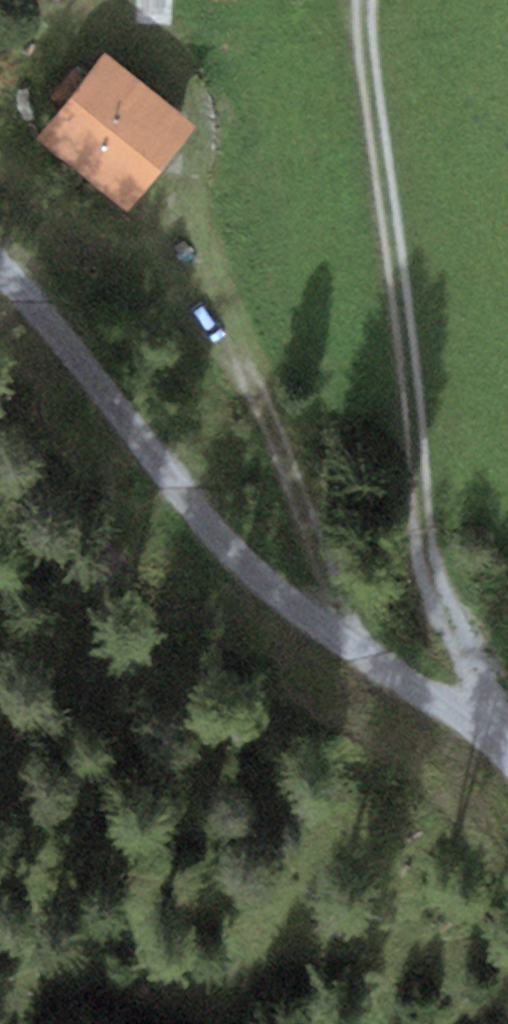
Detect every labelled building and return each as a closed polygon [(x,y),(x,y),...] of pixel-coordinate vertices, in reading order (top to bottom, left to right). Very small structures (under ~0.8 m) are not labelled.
[(181,127),(106,68),(52,135),(127,195),(171,140),(181,127)]
